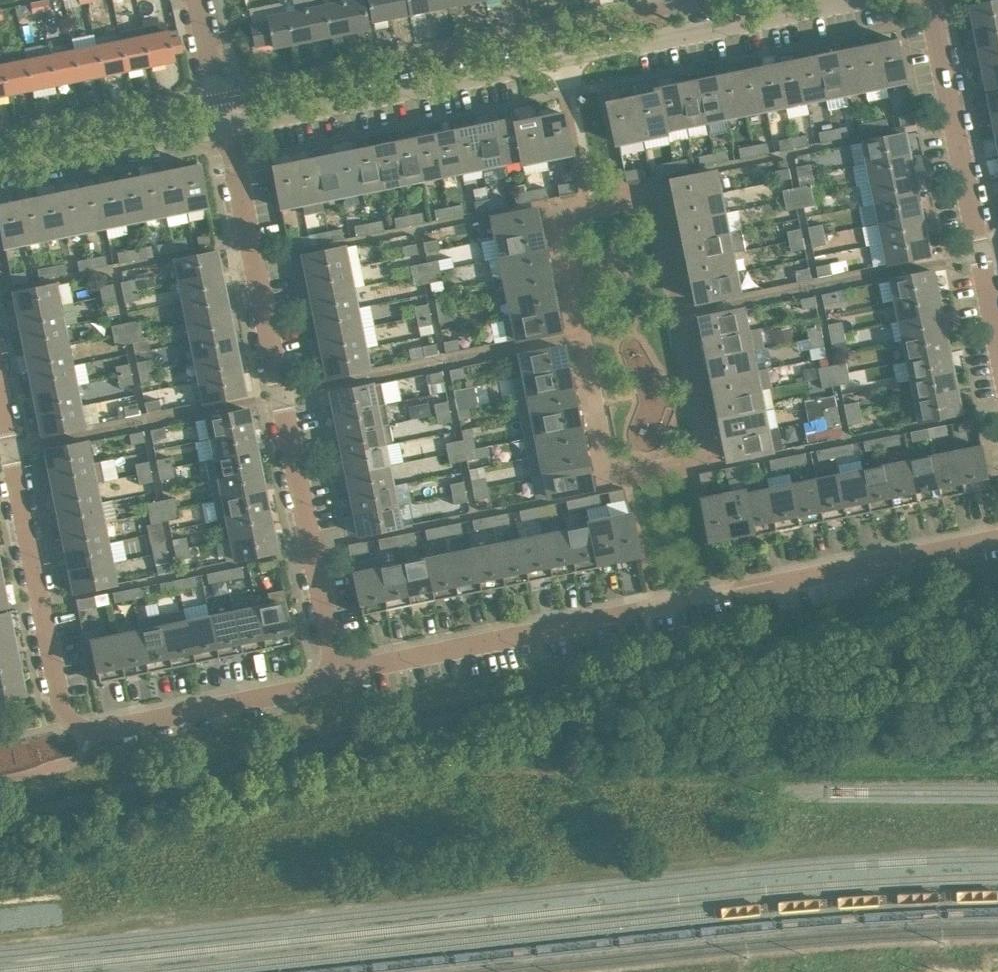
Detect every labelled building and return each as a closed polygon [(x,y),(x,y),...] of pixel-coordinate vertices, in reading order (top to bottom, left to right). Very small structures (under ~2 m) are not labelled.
[(38,1),(40,12),(49,10),(47,0),(43,0),(38,1)] [(310,39),(303,0),(293,0),(295,11),(286,13),(291,43),(310,39)] [(329,35),(323,6),(313,8),(312,0),(303,0),(310,39),(329,35)] [(323,6),(329,35),(348,31),(342,0),(322,0),(323,6)] [(348,31),(367,28),(362,0),(351,0),(342,0),(348,31)] [(390,17),(387,0),(367,0),(371,21),(390,17)] [(390,17),(409,13),(406,0),(387,0),(390,17)] [(409,13),(428,9),(426,0),(406,0),(409,13)] [(446,0),(426,0),(428,9),(447,5),(446,0)] [(976,27),(997,23),(997,0),(996,0),(997,1),(972,6),(976,27)] [(31,13),(40,12),(38,1),(29,3),(31,13)] [(272,47),(291,43),(286,13),(266,17),(267,22),(250,26),(254,45),(271,42),(272,47)] [(169,39),(167,31),(165,22),(159,23),(157,16),(140,19),(143,36),(149,65),(173,61),(171,53),(181,51),(179,37),(169,39)] [(976,27),(980,47),(997,44),(997,23),(976,27)] [(93,35),(95,44),(123,38),(121,29),(93,35)] [(125,70),(149,65),(143,36),(119,41),(125,70)] [(899,40),(879,45),(887,86),(908,82),(899,40)] [(96,45),(102,75),(125,70),(119,41),(96,45)] [(984,67),(997,65),(997,44),(980,47),(984,67)] [(78,79),(102,75),(96,45),(73,50),(78,79)] [(867,90),(887,86),(879,45),(859,49),(867,90)] [(847,94),(867,90),(859,49),(839,53),(847,94)] [(49,55),(55,84),(78,79),(73,50),(49,55)] [(827,98),(847,94),(839,53),(819,57),(827,98)] [(32,89),(55,84),(49,55),(26,59),(32,89)] [(807,102),(827,98),(819,57),(798,61),(807,102)] [(2,64),(8,94),(32,89),(26,59),(2,64)] [(787,106),(807,102),(798,61),(778,65),(787,106)] [(8,94),(2,64),(0,65),(0,95),(8,94)] [(767,110),(787,106),(778,65),(758,69),(767,110)] [(984,67),(988,88),(997,86),(997,65),(984,67)] [(747,114),(767,110),(758,69),(738,73),(747,114)] [(727,118),(747,114),(738,73),(718,77),(727,118)] [(707,122),(727,118),(718,77),(698,81),(707,122)] [(687,126),(707,122),(698,81),(678,85),(687,126)] [(667,130),(687,126),(678,85),(658,89),(667,130)] [(666,130),(667,130),(658,89),(658,93),(636,98),(644,139),(667,134),(666,130)] [(994,116),(997,115),(997,94),(990,95),(994,116)] [(619,144),(644,139),(636,98),(611,103),(619,144)] [(562,112),(537,117),(545,159),(570,154),(562,112)] [(914,113),(900,116),(902,126),(916,123),(914,113)] [(523,163),(545,159),(537,117),(514,122),(514,118),(513,118),(522,159),(523,163)] [(501,163),(522,159),(513,118),(493,122),(501,163)] [(887,118),(873,121),(875,132),(890,129),(887,118)] [(861,135),(875,132),(873,121),(859,124),(861,135)] [(481,167),(501,163),(493,122),(473,126),(481,167)] [(461,171),(481,167),(473,126),(453,130),(461,171)] [(848,127),(833,129),(835,139),(850,137),(848,127)] [(821,142),(835,139),(833,129),(819,132),(821,142)] [(441,176),(461,171),(453,130),(433,134),(441,176)] [(421,180),(441,176),(433,134),(413,138),(421,180)] [(807,134),(793,137),(795,147),(809,145),(807,134)] [(865,142),(869,163),(910,154),(906,134),(865,142)] [(795,147),(793,137),(779,140),(782,150),(795,147)] [(401,184),(421,180),(413,138),(393,142),(401,184)] [(381,188),(401,184),(393,142),(373,146),(381,188)] [(768,142),(753,145),(755,155),(770,153),(768,142)] [(741,158),(755,155),(753,145),(739,148),(741,158)] [(361,192),(381,188),(373,146),(353,150),(361,192)] [(673,162),(675,172),(690,169),(686,149),(671,151),(673,162)] [(341,196),(361,192),(353,150),(333,154),(341,196)] [(728,150),(713,153),(715,163),(730,161),(728,150)] [(701,166),(715,163),(713,153),(699,155),(701,166)] [(321,200),(341,196),(333,154),(313,158),(321,200)] [(914,174),(910,154),(869,163),(873,183),(914,174)] [(323,210),(321,200),(313,158),(293,162),(301,204),(303,214),(323,210)] [(280,208),(301,204),(293,162),(272,167),(280,208)] [(657,175),(675,172),(673,162),(655,165),(657,175)] [(797,166),(799,177),(813,174),(811,164),(797,166)] [(197,165),(177,169),(185,210),(206,206),(197,165)] [(646,178),(644,167),(626,171),(628,181),(646,178)] [(177,169),(157,173),(166,214),(185,210),(177,169)] [(776,171),(777,181),(791,178),(790,169),(776,171)] [(676,180),(680,201),(721,193),(717,172),(676,180)] [(157,173),(138,177),(146,218),(166,214),(157,173)] [(798,188),(800,198),(813,195),(812,185),(816,184),(814,174),(813,174),(799,177),(799,178),(797,178),(799,187),(798,188)] [(918,194),(914,174),(873,183),(877,203),(918,194)] [(138,177),(118,181),(127,222),(146,218),(138,177)] [(784,191),(785,200),(800,198),(798,188),(793,188),(791,178),(777,181),(779,191),(784,191)] [(118,181),(99,185),(107,226),(127,222),(118,181)] [(575,181),(557,185),(559,195),(577,192),(575,181)] [(515,205),(531,202),(528,190),(525,191),(524,184),(515,186),(516,193),(513,194),(515,205)] [(99,185),(79,189),(87,230),(107,226),(99,185)] [(545,187),(528,190),(531,202),(548,198),(545,187)] [(60,193),(68,234),(87,230),(79,189),(60,193)] [(60,193),(40,197),(48,238),(68,234),(60,193)] [(725,213),(721,193),(680,201),(684,221),(725,213)] [(922,214),(918,194),(877,203),(881,223),(922,214)] [(800,198),(802,208),(815,206),(813,195),(800,198)] [(501,196),(487,199),(489,209),(503,206),(501,196)] [(40,197),(20,201),(29,242),(48,238),(40,197)] [(787,210),(802,208),(800,198),(785,200),(787,210)] [(489,209),(487,199),(473,201),(475,212),(489,209)] [(29,242),(20,201),(0,205),(0,228),(4,247),(29,242)] [(462,204),(447,207),(449,217),(464,214),(462,204)] [(449,217),(447,207),(434,209),(436,220),(449,217)] [(491,217),(495,238),(536,230),(532,209),(491,217)] [(421,212),(407,215),(409,225),(423,222),(421,212)] [(684,221),(688,241),(729,233),(725,213),(684,221)] [(926,235),(922,214),(881,223),(885,243),(926,235)] [(409,225),(407,215),(393,218),(395,228),(409,225)] [(382,220),(367,223),(369,233),(384,230),(382,220)] [(369,233),(367,223),(353,226),(355,236),(369,233)] [(809,226),(811,237),(825,234),(823,224),(809,226)] [(341,228),(327,231),(329,242),(343,239),(341,228)] [(787,231),(789,241),(804,238),(802,228),(787,231)] [(540,250),(536,230),(495,238),(499,258),(540,250)] [(329,242),(327,231),(313,234),(315,245),(329,242)] [(733,253),(729,233),(688,241),(692,261),(733,253)] [(211,234),(196,236),(198,248),(213,245),(211,234)] [(827,244),(825,234),(811,237),(813,247),(827,244)] [(931,255),(926,235),(885,243),(889,264),(931,255)] [(304,247),(302,236),(287,239),(289,249),(304,247)] [(806,249),(804,238),(789,241),(791,251),(806,249)] [(185,239),(171,241),(173,252),(187,249),(185,239)] [(439,250),(437,239),(422,242),(424,252),(439,250)] [(159,255),(173,252),(171,241),(157,244),(159,255)] [(418,254),(416,243),(402,246),(404,256),(418,254)] [(145,247),(130,250),(133,260),(147,258),(145,247)] [(302,255),(306,276),(347,268),(343,247),(302,255)] [(118,263),(133,260),(130,250),(116,252),(118,263)] [(499,258),(503,278),(544,270),(540,250),(499,258)] [(174,260),(178,281),(219,272),(215,252),(174,260)] [(692,261),(696,281),(737,273),(733,253),(692,261)] [(105,255),(91,258),(93,268),(107,265),(105,255)] [(79,271),(93,268),(91,258),(76,261),(79,271)] [(423,262),(425,273),(439,270),(437,260),(423,262)] [(409,265),(411,276),(425,273),(423,262),(409,265)] [(51,266),(53,276),(67,273),(65,263),(51,266)] [(833,274),(831,264),(817,266),(819,277),(833,274)] [(53,276),(51,266),(36,268),(38,279),(53,276)] [(306,276),(310,296),(351,288),(347,268),(306,276)] [(810,268),(796,271),(798,281),(812,278),(810,268)] [(439,270),(425,273),(427,283),(441,281),(439,270)] [(549,290),(544,270),(503,278),(507,298),(549,290)] [(27,282),(25,271),(10,274),(13,285),(27,282)] [(135,274),(138,289),(155,286),(152,271),(135,274)] [(893,279),(897,300),(938,292),(934,271),(893,279)] [(219,272),(178,281),(182,301),(223,292),(219,272)] [(413,286),(427,283),(425,273),(411,276),(413,286)] [(741,294),(737,273),(696,281),(700,302),(741,294)] [(120,282),(122,292),(136,289),(134,279),(120,282)] [(99,286),(101,296),(115,294),(113,283),(99,286)] [(13,292),(17,313),(58,305),(54,284),(13,292)] [(310,296),(314,316),(355,308),(351,288),(310,296)] [(138,300),(136,289),(122,292),(124,302),(138,300)] [(507,298),(511,318),(553,310),(549,290),(507,298)] [(223,292),(182,301),(186,321),(228,312),(223,292)] [(822,294),(824,305),(839,302),(837,292),(822,294)] [(942,312),(938,292),(897,300),(901,320),(942,312)] [(117,304),(115,294),(101,296),(103,307),(117,304)] [(815,296),(801,299),(803,309),(817,306),(815,296)] [(435,302),(437,312),(451,309),(449,299),(435,302)] [(413,306),(415,316),(430,313),(428,303),(413,306)] [(17,313),(21,333),(62,325),(58,305),(17,313)] [(355,308),(314,316),(318,336),(359,328),(355,308)] [(453,320),(451,309),(437,312),(439,323),(453,320)] [(703,318),(707,338),(749,330),(744,309),(703,318)] [(557,331),(553,310),(511,318),(516,339),(557,331)] [(228,312),(186,321),(190,341),(232,333),(228,312)] [(905,341),(946,332),(942,312),(901,320),(905,341)] [(432,324),(430,313),(415,316),(418,327),(432,324)] [(495,341),(509,338),(506,318),(492,320),(495,341)] [(128,322),(130,332),(141,330),(139,320),(128,322)] [(830,335),(845,332),(843,321),(828,324),(830,335)] [(110,326),(112,336),(122,334),(120,324),(110,326)] [(21,333),(25,353),(66,345),(62,325),(21,333)] [(807,328),(809,339),(823,336),(821,325),(807,328)] [(318,336),(322,356),(363,348),(359,328),(318,336)] [(711,358),(753,350),(765,348),(761,328),(749,330),(707,338),(711,358)] [(142,341),(141,330),(130,332),(131,343),(142,341)] [(845,332),(830,335),(832,345),(847,342),(845,332)] [(950,352),(946,332),(905,341),(909,361),(950,352)] [(232,333),(190,341),(194,361),(236,353),(232,333)] [(122,334),(112,336),(115,346),(124,344),(122,334)] [(827,357),(823,336),(809,339),(811,348),(807,349),(810,360),(827,357)] [(459,349),(457,339),(443,341),(445,352),(459,349)] [(436,343),(422,346),(424,356),(438,354),(436,343)] [(25,353),(29,373),(70,365),(66,345),(25,353)] [(519,355),(523,375),(564,367),(560,346),(519,355)] [(367,369),(363,348),(322,356),(326,377),(367,369)] [(134,352),(138,371),(152,369),(148,350),(134,352)] [(715,378),(757,370),(753,350),(711,358),(715,378)] [(913,381),(954,372),(950,352),(909,361),(913,381)] [(236,353),(194,361),(198,381),(240,373),(236,353)] [(833,365),(835,375),(849,373),(847,362),(833,365)] [(115,366),(117,377),(131,374),(129,363),(115,366)] [(29,373),(33,393),(74,385),(70,365),(29,373)] [(819,367),(821,378),(835,375),(833,365),(819,367)] [(465,377),(463,367),(448,369),(450,380),(465,377)] [(564,367),(523,375),(510,378),(514,398),(527,395),(568,387),(564,367)] [(719,399),(761,390),(773,388),(770,368),(757,370),(715,378),(719,399)] [(154,380),(152,369),(138,371),(140,383),(154,380)] [(441,371),(427,374),(429,385),(427,385),(429,394),(445,391),(441,371)] [(958,393),(954,372),(913,381),(917,401),(958,393)] [(240,373),(198,381),(203,402),(244,393),(240,373)] [(851,382),(849,373),(835,375),(837,385),(851,382)] [(133,384),(131,374),(117,377),(119,387),(133,384)] [(823,388),(837,385),(835,375),(821,378),(823,388)] [(380,382),(370,384),(329,393),(333,414),(385,403),(380,382)] [(33,393),(37,413),(78,405),(74,385),(33,393)] [(568,387),(527,395),(514,398),(519,418),(572,407),(568,387)] [(723,419),(765,410),(761,390),(719,399),(723,419)] [(958,393),(917,401),(921,421),(962,413),(958,393)] [(454,399),(456,410),(471,407),(469,396),(454,399)] [(160,410),(158,399),(144,402),(146,413),(160,410)] [(434,406),(435,414),(449,411),(447,401),(435,403),(434,406)] [(845,404),(847,415),(861,412),(859,401),(845,404)] [(137,403),(123,406),(125,416),(139,413),(137,403)] [(388,423),(385,403),(333,414),(337,434),(388,423)] [(83,426),(78,405),(37,413),(41,434),(83,426)] [(823,408),(826,419),(840,416),(838,405),(823,408)] [(116,407),(118,418),(125,416),(123,406),(116,407)] [(473,417),(471,407),(456,410),(458,420),(473,417)] [(523,438),(535,436),(576,427),(572,407),(519,418),(523,438)] [(206,417),(210,438),(251,430),(247,409),(206,417)] [(769,430),(765,410),(723,419),(728,439),(769,430)] [(449,411),(435,414),(437,424),(451,422),(449,411)] [(863,422),(861,412),(847,415),(849,425),(863,422)] [(842,426),(840,416),(826,419),(804,423),(808,442),(829,438),(827,429),(842,426)] [(958,422),(962,442),(980,439),(976,418),(958,422)] [(392,443),(388,423),(337,434),(341,454),(383,445),(392,443)] [(947,424),(928,428),(930,438),(949,434),(947,424)] [(166,438),(164,427),(150,429),(152,440),(166,438)] [(576,427),(535,436),(523,438),(527,458),(539,456),(580,447),(576,427)] [(930,438),(928,428),(911,431),(913,441),(930,438)] [(255,450),(251,430),(210,438),(214,458),(255,450)] [(769,430),(728,439),(732,459),(773,451),(769,430)] [(130,444),(145,442),(143,431),(128,434),(130,444)] [(900,434),(881,437),(883,448),(902,444),(900,434)] [(459,440),(461,451),(475,448),(473,437),(459,440)] [(883,448),(881,437),(864,441),(866,451),(883,448)] [(445,442),(447,453),(461,451),(459,440),(445,442)] [(45,450),(49,471),(90,463),(86,442),(45,450)] [(853,443),(834,447),(836,457),(855,454),(853,443)] [(345,474),(387,466),(383,445),(341,454),(345,474)] [(580,447),(539,456),(527,458),(531,478),(543,476),(584,467),(580,447)] [(836,457),(834,447),(817,450),(819,461),(836,457)] [(982,447),(957,452),(966,493),(991,488),(982,447)] [(461,451),(463,460),(477,458),(475,448),(461,451)] [(205,460),(209,480),(218,478),(259,470),(255,450),(214,458),(205,460)] [(449,463),(463,460),(461,451),(447,453),(449,463)] [(942,497),(966,493),(957,452),(934,456),(942,497)] [(805,453),(787,456),(789,468),(808,464),(805,453)] [(156,459),(158,470),(172,467),(170,456),(156,459)] [(789,468),(787,456),(770,460),(772,471),(789,468)] [(942,497),(934,456),(910,461),(919,502),(942,497)] [(100,461),(90,463),(49,471),(53,491),(94,483),(104,481),(100,461)] [(136,474),(150,471),(148,461),(134,464),(136,474)] [(895,507),(919,502),(910,461),(887,466),(895,507)] [(759,462),(740,466),(742,477),(761,473),(759,462)] [(391,486),(387,466),(345,474),(350,494),(391,486)] [(729,480),(742,477),(740,466),(726,469),(728,480),(729,480)] [(872,512),(895,507),(887,466),(863,471),(872,512)] [(174,477),(172,467),(158,470),(160,480),(174,477)] [(584,467),(543,476),(531,478),(535,499),(588,488),(584,467)] [(259,470),(218,478),(209,480),(213,500),(222,498),(263,490),(259,470)] [(153,481),(150,471),(136,474),(139,484),(153,481)] [(718,481),(716,471),(701,474),(703,485),(718,481)] [(848,516),(872,512),(863,471),(840,475),(848,516)] [(825,521),(848,516),(840,475),(816,480),(825,521)] [(470,479),(473,490),(487,487),(485,476),(470,479)] [(801,526),(825,521),(816,480),(792,485),(801,526)] [(449,484),(451,494),(466,491),(463,481),(449,484)] [(57,511),(98,503),(94,483),(53,491),(57,511)] [(777,531),(801,526),(792,485),(769,489),(777,531)] [(354,514),(395,506),(391,486),(350,494),(354,514)] [(489,497),(487,487),(473,490),(474,500),(489,497)] [(754,535),(777,531),(769,489),(746,494),(754,535)] [(263,490),(222,498),(213,500),(217,520),(226,518),(267,510),(263,490)] [(623,490),(608,492),(609,503),(625,500),(623,490)] [(753,535),(754,535),(746,494),(745,494),(744,490),(725,494),(734,535),(753,532),(753,535)] [(468,501),(466,491),(451,494),(453,504),(468,501)] [(598,494),(583,497),(586,508),(601,505),(598,494)] [(713,540),(734,535),(725,494),(705,498),(713,540)] [(174,497),(160,500),(162,511),(176,508),(174,497)] [(586,508),(583,497),(566,501),(568,512),(586,508)] [(146,502),(148,513),(162,511),(160,500),(146,502)] [(102,523),(98,503),(57,511),(61,531),(102,523)] [(554,503),(536,507),(538,516),(556,512),(554,503)] [(399,526),(395,506),(354,514),(358,534),(399,526)] [(538,516),(536,507),(518,510),(520,520),(538,516)] [(162,511),(164,521),(178,518),(176,508),(162,511)] [(267,510),(226,518),(230,539),(271,530),(267,510)] [(164,521),(162,511),(148,513),(150,523),(164,521)] [(507,513),(489,516),(491,526),(509,522),(507,513)] [(628,514),(608,518),(616,559),(637,555),(628,514)] [(491,526),(489,516),(471,520),(473,530),(491,526)] [(589,525),(597,566),(598,566),(597,563),(616,559),(608,518),(589,522),(589,525)] [(460,522),(442,525),(444,536),(462,532),(460,522)] [(65,551),(106,543),(102,523),(61,531),(65,551)] [(426,539),(444,536),(442,525),(424,529),(426,539)] [(565,530),(574,571),(597,566),(589,525),(565,530)] [(271,530),(230,539),(220,541),(225,561),(275,551),(271,530)] [(542,535),(550,576),(574,571),(565,530),(542,535)] [(413,531),(395,535),(397,545),(415,542),(413,531)] [(379,549),(397,545),(395,535),(377,539),(379,549)] [(518,540),(527,581),(550,576),(542,535),(518,540)] [(172,539),(174,550),(188,547),(186,536),(172,539)] [(495,544),(503,586),(527,581),(518,540),(495,544)] [(150,544),(152,554),(167,551),(165,541),(150,544)] [(368,552),(366,541),(348,544),(350,555),(368,552)] [(110,563),(106,543),(65,551),(69,571),(110,563)] [(471,549),(479,590),(503,586),(495,544),(471,549)] [(190,557),(188,547),(174,550),(176,560),(190,557)] [(448,554),(456,595),(479,590),(471,549),(448,554)] [(169,562),(167,551),(152,554),(155,565),(169,562)] [(424,559),(432,600),(456,595),(448,554),(424,559)] [(260,573),(278,570),(276,558),(272,559),(273,560),(258,563),(260,573)] [(361,614),(385,609),(377,568),(375,559),(351,564),(361,614)] [(401,564),(409,605),(432,600),(424,559),(401,564)] [(69,571),(73,592),(114,584),(110,563),(69,571)] [(377,568),(385,609),(409,605),(401,564),(377,568)] [(223,570),(225,580),(244,577),(242,566),(223,570)] [(208,584),(225,580),(223,570),(206,573),(208,584)] [(175,579),(178,590),(196,586),(194,575),(175,579)] [(161,593),(178,590),(175,579),(159,583),(161,593)] [(129,589),(131,599),(150,595),(148,585),(129,589)] [(114,603),(131,599),(129,589),(112,592),(114,603)] [(267,605),(255,607),(263,648),(288,643),(284,619),(289,617),(283,589),(265,593),(267,605)] [(79,609),(96,606),(94,596),(77,599),(79,609)] [(240,653),(263,648),(255,607),(231,612),(240,653)] [(216,658),(240,653),(231,612),(208,617),(216,658)] [(11,634),(7,613),(0,614),(0,636),(11,634)] [(193,662),(216,658),(208,617),(184,621),(193,662)] [(169,667),(193,662),(184,621),(161,626),(169,667)] [(98,681),(122,677),(114,635),(102,638),(99,626),(81,630),(87,658),(93,657),(98,681)] [(146,672),(169,667),(161,626),(137,631),(146,672)] [(122,677),(146,672),(137,631),(114,635),(122,677)] [(11,634),(0,636),(0,657),(16,654),(11,634)] [(16,654),(0,657),(0,678),(20,674),(16,654)] [(0,678),(0,700),(24,695),(20,674),(0,678)]
